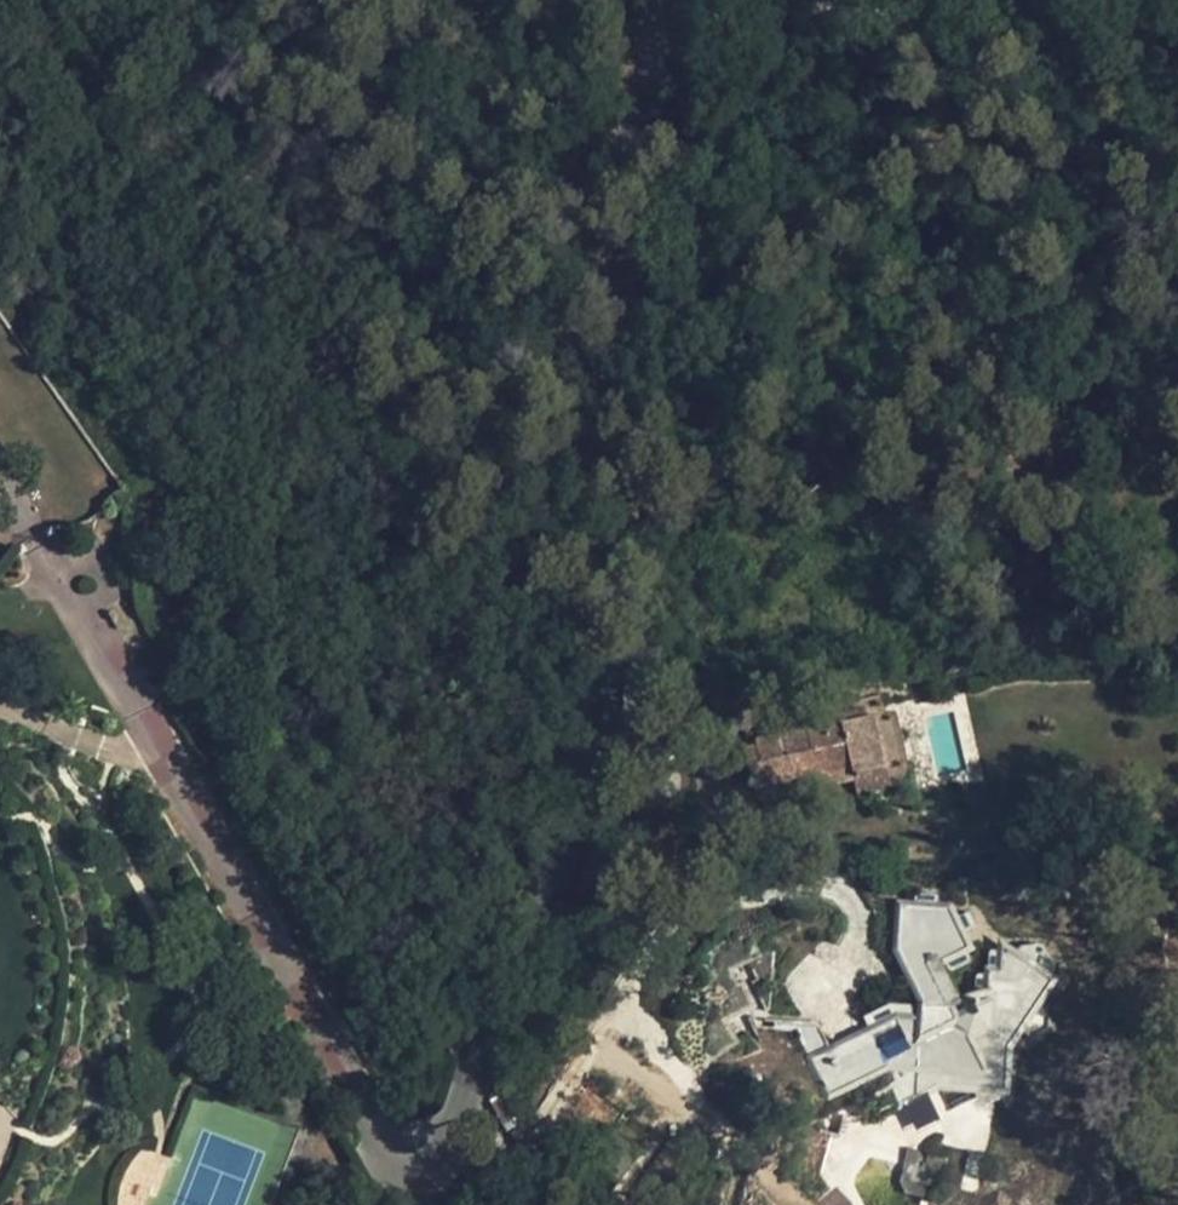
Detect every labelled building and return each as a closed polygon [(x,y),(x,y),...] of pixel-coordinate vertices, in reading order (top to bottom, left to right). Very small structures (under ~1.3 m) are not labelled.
[(873,705),(837,714),(839,721),(840,722),(874,715),(873,705)] [(740,751),(749,789),(799,778),(801,787),(831,781),(829,773),(850,768),(852,775),(886,767),(874,715),(840,722),(839,721),(804,730),(803,725),(772,732),(773,737),(752,742),(753,748),(740,751)] [(886,767),(852,775),(853,779),(857,796),(890,789),(886,767)] [(850,768),(829,773),(831,781),(832,784),(853,779),(852,775),(850,768)] [(1008,1076),(1000,1058),(1022,1028),(1017,1024),(1018,1012),(1034,1013),(1050,989),(1054,965),(1053,962),(1052,959),(1049,956),(1048,956),(1048,955),(1048,954),(1049,952),(1047,949),(1046,947),(1044,945),(1041,944),(1024,947),(1022,947),(1019,950),(1017,954),(1017,960),(1014,959),(1014,955),(1012,953),(993,951),(990,953),(989,970),(991,972),(996,972),(996,976),(979,975),(977,976),(976,990),(977,992),(959,998),(941,962),(944,960),(950,971),(953,971),(971,962),(973,959),(967,950),(965,948),(962,949),(957,937),(977,926),(978,924),(973,913),(970,912),(957,919),(953,909),(940,909),(940,897),(939,895),(918,894),(916,896),(915,907),(902,906),(901,913),(899,947),(901,950),(909,950),(916,966),(916,970),(928,972),(926,1005),(923,1005),(922,1019),(922,1021),(919,1022),(916,1014),(895,1014),(869,1027),(876,1042),(901,1031),(907,1043),(913,1040),(916,1047),(891,1059),(894,1066),(884,1071),(866,1034),(833,1050),(820,1023),(781,1021),(780,1031),(797,1032),(826,1092),(809,1101),(819,1122),(842,1112),(887,1090),(896,1106),(932,1088),(933,1089),(948,1082),(953,1092),(970,1084),(974,1092),(1008,1076)] [(722,945),(710,944),(706,996),(718,996),(746,983),(746,981),(739,984),(733,972),(762,958),(749,932),(722,945)] [(758,1008),(746,983),(718,996),(706,996),(703,1048),(716,1048),(738,1038),(730,1021),(758,1008)] [(865,1018),(869,1027),(895,1014),(916,1014),(913,1006),(891,1005),(865,1018)] [(458,1027),(448,1022),(439,1038),(451,1043),(458,1027)] [(871,1031),(866,1034),(884,1071),(894,1066),(882,1040),(876,1042),(871,1031)]
